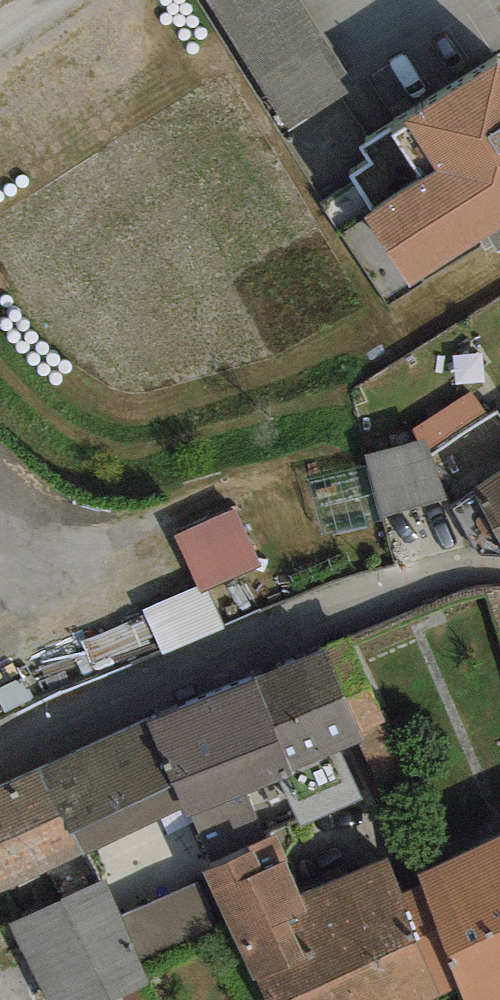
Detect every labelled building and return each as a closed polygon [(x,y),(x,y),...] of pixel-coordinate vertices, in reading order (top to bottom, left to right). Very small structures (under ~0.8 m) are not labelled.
[(303,0),(203,0),(286,135),(359,91),(303,0)] [(497,62),(360,149),(369,163),(349,176),(373,212),(364,218),(410,289),(499,232),(499,67),(497,62)] [(484,411),(473,391),(410,428),(416,443),(425,440),(428,448),(484,411)] [(416,443),(366,455),(381,516),(448,499),(428,448),(425,440),(416,443)] [(474,491),(499,541),(499,473),(474,491)] [(260,565),(235,510),(175,536),(197,585),(200,591),(208,588),(260,565)] [(200,591),(197,585),(142,611),(164,656),(226,627),(208,588),(200,591)] [(386,718),(352,638),(254,679),(291,772),(358,744),(363,742),(358,730),(386,718)] [(291,772),(254,679),(145,723),(184,811),(187,817),(192,815),(212,862),(266,839),(248,795),(293,776),(291,772)] [(363,742),(358,744),(401,845),(434,831),(386,718),(358,730),(363,742)] [(184,811),(145,723),(40,769),(78,856),(184,811)] [(40,769),(0,786),(0,890),(78,856),(40,769)] [(301,894),(275,834),(266,839),(212,862),(203,868),(254,983),(307,960),(288,920),(309,913),(301,894)] [(499,880),(499,837),(486,844),(499,880)] [(486,844),(418,874),(422,885),(460,991),(463,999),(499,999),(499,880),(486,844)] [(422,885),(404,894),(390,859),(301,894),(309,913),(288,920),(307,960),(254,983),(264,999),(440,999),(460,991),(422,885)] [(7,924),(48,999),(107,999),(143,983),(149,980),(139,958),(213,924),(194,881),(120,915),(104,882),(7,924)] [(107,999),(151,999),(143,983),(107,999)]
